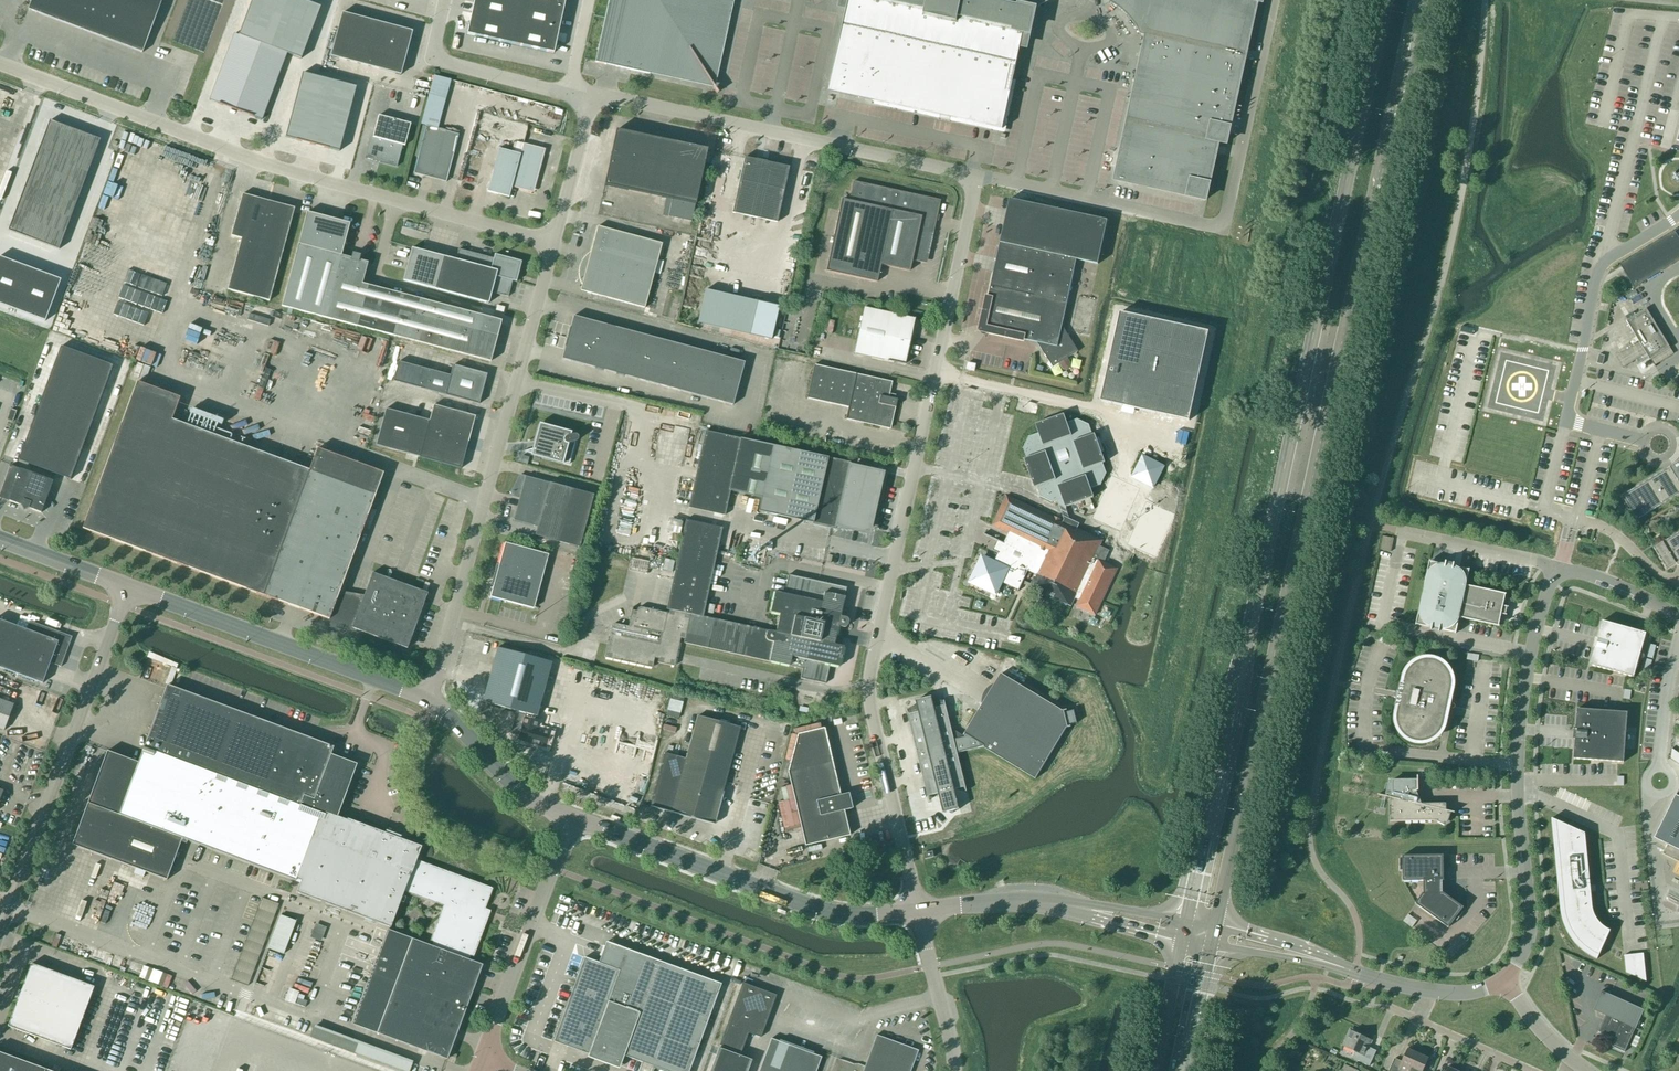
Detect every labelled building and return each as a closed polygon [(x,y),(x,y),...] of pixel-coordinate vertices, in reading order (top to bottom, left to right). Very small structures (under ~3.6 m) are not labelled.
[(162,0),(26,0),(26,1),(27,2),(28,1),(31,2),(28,10),(142,53),(162,0)] [(238,36),(287,53),(301,59),(321,7),(302,0),(252,0),(238,36)] [(465,34),(551,53),(563,0),(472,0),(465,34)] [(734,0),(609,0),(595,62),(650,74),(651,68),(705,80),(711,76),(720,33),(726,34),(734,0)] [(1003,129),(1013,80),(1023,32),(1029,33),(1035,9),(1038,7),(1042,4),(1046,2),(1050,0),(849,0),(829,91),(954,118),(1003,129)] [(1111,2),(1115,4),(1119,7),(1123,10),(1127,13),(1130,17),(1134,21),(1136,25),(1139,29),(1142,33),(1147,35),(1115,180),(1132,183),(1131,184),(1206,200),(1218,142),(1226,144),(1257,2),(1262,3),(1263,0),(1107,0),(1111,2)] [(342,13),(330,57),(401,75),(412,32),(342,13)] [(287,53),(238,36),(235,34),(210,100),(262,120),(287,53)] [(303,73),(286,137),(339,151),(356,87),(303,73)] [(405,146),(411,124),(378,115),(373,137),(371,136),(365,158),(397,167),(403,145),(405,146)] [(100,141),(50,121),(8,230),(59,249),(100,141)] [(447,180),(459,134),(426,126),(414,171),(447,180)] [(535,187),(545,150),(523,144),(526,133),(505,127),(487,192),(509,197),(512,187),(528,191),(535,187)] [(692,222),(707,150),(616,130),(605,185),(672,199),(668,217),(692,222)] [(777,223),(789,168),(744,158),(732,213),(777,223)] [(154,170),(142,210),(153,213),(156,204),(171,209),(180,177),(154,170)] [(936,221),(940,201),(853,182),(849,201),(842,199),(826,271),(877,282),(880,265),(909,271),(912,260),(921,263),(931,219),(936,221)] [(268,201),(242,194),(231,236),(241,239),(227,290),(269,301),(295,208),(269,201),(269,199),(268,201)] [(1010,199),(981,330),(1037,342),(1053,367),(1059,364),(1063,369),(1067,370),(1071,368),(1072,364),(1068,358),(1078,351),(1062,326),(1074,271),(1066,257),(1098,264),(1108,220),(1010,199)] [(94,215),(115,224),(121,212),(100,202),(94,215)] [(165,232),(179,234),(183,213),(169,210),(165,232)] [(351,259),(341,256),(349,224),(307,213),(282,306),(325,318),(356,326),(490,362),(501,321),(362,284),(368,263),(358,261),(359,257),(352,256),(351,259)] [(645,308),(662,244),(598,226),(591,252),(588,253),(586,255),(584,258),(582,260),(581,263),(579,267),(579,271),(579,274),(579,278),(580,281),(582,284),(580,291),(645,308)] [(1620,265),(1634,288),(1678,261),(1678,238),(1675,231),(1620,265)] [(137,260),(144,261),(146,249),(139,248),(137,260)] [(456,260),(411,248),(403,281),(488,303),(491,293),(508,297),(512,281),(516,282),(522,262),(494,254),(493,259),(458,249),(456,260)] [(61,280),(0,257),(0,305),(45,322),(61,280)] [(780,306),(707,291),(699,324),(773,340),(780,306)] [(905,364),(914,319),(864,308),(854,354),(905,364)] [(1674,354),(1670,348),(1646,309),(1626,321),(1639,343),(1616,357),(1623,368),(1646,354),(1650,361),(1651,360),(1655,366),(1674,354)] [(1122,312),(1103,400),(1191,419),(1210,331),(1122,312)] [(561,359),(732,405),(743,363),(573,317),(561,359)] [(148,363),(152,349),(129,343),(125,356),(148,363)] [(113,366),(61,347),(19,460),(70,480),(113,366)] [(425,390),(430,371),(398,362),(393,381),(425,390)] [(974,371),(976,365),(968,363),(966,370),(974,371)] [(479,404),(487,374),(453,365),(445,395),(479,404)] [(895,408),(897,400),(886,397),(889,382),(814,365),(807,399),(848,408),(845,420),(890,429),(894,407),(895,408)] [(450,376),(430,371),(425,390),(445,395),(450,376)] [(244,589),(291,463),(172,420),(180,398),(137,382),(82,529),(244,589)] [(461,469),(475,416),(433,405),(429,421),(386,409),(376,446),(419,457),(461,469)] [(373,429),(376,415),(362,412),(359,427),(373,429)] [(982,557),(971,582),(996,593),(1001,581),(1019,589),(1018,591),(1019,592),(1028,570),(1038,575),(1037,578),(1035,576),(1030,587),(1071,607),(1075,598),(1079,600),(1076,606),(1095,615),(1117,569),(1104,562),(1110,551),(1100,546),(1103,540),(1077,529),(1080,524),(1070,519),(1066,507),(1094,497),(1091,489),(1101,485),(1107,473),(1103,463),(1105,462),(1095,434),(1093,435),(1089,425),(1077,419),(1067,423),(1064,414),(1036,425),(1039,433),(1029,437),(1023,448),(1027,458),(1025,459),(1035,488),(1037,487),(1041,497),(1052,502),(1057,501),(1064,520),(1063,522),(1061,521),(1062,520),(1054,516),(1053,517),(1006,495),(992,526),(1008,533),(1004,543),(984,533),(983,534),(999,541),(995,551),(992,550),(999,554),(995,563),(982,557)] [(568,436),(569,434),(541,426),(534,448),(523,451),(570,464),(576,442),(577,441),(578,440),(578,439),(578,438),(578,437),(577,436),(576,435),(575,435),(574,435),(573,435),(568,436)] [(705,432),(689,508),(724,516),(730,492),(762,499),(759,512),(812,523),(812,524),(835,529),(836,524),(867,531),(880,475),(849,468),(850,463),(705,432)] [(291,463),(244,589),(277,601),(329,620),(331,615),(353,624),(352,628),(407,649),(424,603),(426,603),(428,599),(426,598),(428,593),(372,573),(362,600),(339,592),(371,506),(377,508),(380,499),(374,497),(383,473),(317,449),(309,470),(291,463)] [(1142,455),(1131,477),(1154,489),(1165,466),(1142,455)] [(1622,496),(1628,506),(1627,510),(1631,511),(1637,521),(1678,495),(1678,496),(1678,461),(1622,496)] [(53,481),(11,465),(0,494),(0,498),(22,506),(23,508),(26,510),(29,508),(41,513),(53,481)] [(514,518),(513,521),(516,521),(537,527),(535,536),(579,548),(594,495),(520,475),(516,491),(521,492),(514,518)] [(671,519),(670,532),(682,533),(683,520),(671,519)] [(611,626),(605,658),(652,668),(655,659),(658,659),(657,663),(675,667),(681,639),(685,639),(684,643),(802,669),(800,679),(825,684),(830,665),(839,667),(844,647),(834,645),(838,627),(843,628),(844,628),(845,628),(845,627),(846,627),(847,626),(848,625),(848,624),(848,623),(848,622),(848,621),(848,620),(847,620),(847,619),(846,619),(846,618),(845,618),(840,617),(847,588),(788,575),(784,594),(774,592),(770,613),(779,615),(776,633),(702,616),(722,528),(686,520),(667,609),(669,610),(668,613),(641,607),(639,608),(637,609),(637,610),(636,611),(631,610),(628,627),(616,624),(614,624),(612,625),(611,626)] [(1653,548),(1666,569),(1678,562),(1678,532),(1653,548)] [(1384,535),(1381,547),(1392,550),(1395,537),(1384,535)] [(534,609),(548,555),(505,543),(495,578),(493,577),(492,583),(494,584),(490,597),(534,609)] [(1506,615),(1507,608),(1503,607),(1506,595),(1466,586),(1470,570),(1430,562),(1416,625),(1456,633),(1459,618),(1499,626),(1501,615),(1506,615)] [(0,620),(0,668),(43,684),(50,663),(61,667),(70,643),(66,635),(29,621),(26,630),(0,620)] [(1634,677),(1646,633),(1602,621),(1590,665),(1634,677)] [(1647,642),(1643,655),(1652,658),(1657,645),(1647,642)] [(537,717),(552,663),(497,648),(483,702),(526,714),(522,725),(518,740),(539,745),(543,731),(533,728),(537,717)] [(150,651),(148,656),(177,668),(179,663),(150,651)] [(1420,743),(1422,743),(1423,743),(1426,742),(1428,742),(1429,741),(1431,741),(1432,740),(1434,739),(1436,738),(1437,737),(1438,735),(1440,734),(1441,732),(1442,731),(1443,729),(1444,728),(1444,725),(1448,710),(1453,687),(1453,684),(1453,682),(1453,680),(1452,679),(1452,677),(1452,676),(1451,674),(1450,672),(1449,670),(1448,669),(1446,667),(1445,665),(1443,664),(1441,662),(1438,661),(1437,660),(1435,660),(1433,659),(1432,659),(1430,659),(1428,659),(1427,659),(1424,659),(1421,660),(1418,661),(1417,662),(1415,663),(1414,664),(1413,665),(1411,666),(1409,668),(1408,670),(1407,671),(1406,673),(1406,674),(1405,677),(1397,715),(1396,717),(1396,719),(1396,721),(1397,722),(1397,723),(1397,724),(1398,727),(1398,728),(1399,730),(1400,731),(1401,733),(1403,735),(1404,736),(1406,738),(1408,739),(1410,740),(1412,741),(1414,742),(1417,742),(1418,743),(1420,743)] [(591,679),(593,670),(585,667),(582,677),(591,679)] [(1063,711),(1001,674),(964,736),(965,736),(966,737),(954,739),(945,701),(944,701),(944,706),(935,708),(932,697),(916,701),(919,712),(909,714),(908,711),(907,710),(929,801),(930,801),(929,796),(939,794),(944,813),(950,812),(950,813),(951,813),(952,813),(953,813),(954,812),(954,811),(960,809),(955,790),(964,787),(966,792),(967,791),(957,753),(984,746),(985,747),(984,748),(985,748),(1036,779),(1067,728),(1071,727),(1071,726),(1069,727),(1068,727),(1068,726),(1077,723),(1074,710),(1064,713),(1064,712),(1065,711),(1067,711),(1067,710),(1063,711)] [(357,765),(331,755),(333,747),(167,685),(138,763),(107,751),(72,845),(167,881),(182,839),(295,881),(296,879),(301,881),(296,893),(391,928),(404,891),(443,906),(430,941),(433,942),(431,947),(387,930),(352,1024),(447,1060),(482,965),(469,960),(470,956),(473,957),(487,919),(482,917),(492,889),(416,861),(421,847),(347,819),(347,821),(337,817),(357,765)] [(14,705),(0,699),(0,729),(4,731),(14,705)] [(1624,762),(1627,712),(1577,709),(1574,759),(1624,762)] [(714,824),(740,728),(697,716),(686,759),(664,753),(650,807),(714,824)] [(840,796),(832,761),(824,728),(797,735),(787,772),(805,846),(849,835),(843,811),(848,810),(844,795),(840,796)] [(1671,756),(1678,762),(1678,753),(1675,750),(1671,756)] [(1419,790),(1418,780),(1390,780),(1390,783),(1388,783),(1386,794),(1391,796),(1391,798),(1390,797),(1390,798),(1392,799),(1392,821),(1390,821),(1390,822),(1446,821),(1446,811),(1455,813),(1455,812),(1446,810),(1446,804),(1422,804),(1416,791),(1419,790)] [(1664,853),(1678,860),(1678,788),(1656,838),(1668,844),(1664,853)] [(1597,959),(1610,930),(1606,928),(1604,926),(1601,924),(1599,922),(1598,921),(1597,919),(1596,917),(1595,915),(1594,914),(1594,913),(1593,911),(1592,908),(1592,906),(1585,833),(1552,818),(1551,819),(1560,909),(1560,911),(1561,913),(1561,915),(1562,917),(1562,919),(1563,921),(1564,925),(1565,927),(1567,931),(1569,935),(1571,938),(1572,940),(1575,943),(1576,945),(1578,946),(1579,948),(1583,951),(1584,952),(1588,954),(1591,957),(1593,958),(1596,959),(1597,959)] [(1444,881),(1443,855),(1402,856),(1402,858),(1400,858),(1400,871),(1403,871),(1403,881),(1424,881),(1424,894),(1423,893),(1415,904),(1448,928),(1455,919),(1457,921),(1464,911),(1462,909),(1463,907),(1444,893),(1442,893),(1442,890),(1445,890),(1445,884),(1442,884),(1442,881),(1444,881)] [(251,984),(279,902),(261,897),(234,978),(251,984)] [(284,955),(296,921),(280,915),(267,949),(284,955)] [(623,1056),(658,961),(606,942),(599,963),(585,958),(554,1042),(589,1055),(588,1057),(618,1069),(623,1056)] [(1646,982),(1643,953),(1624,955),(1626,972),(1646,982)] [(665,1070),(689,1070),(721,985),(658,961),(623,1056),(665,1070)] [(71,1050),(94,987),(31,964),(8,1026),(71,1050)] [(140,979),(164,984),(167,971),(143,966),(140,979)] [(760,1038),(776,995),(742,983),(719,1046),(740,1054),(748,1033),(760,1038)] [(1636,1028),(1644,1009),(1602,990),(1594,1010),(1606,1015),(1598,1032),(1615,1040),(1612,1047),(1625,1052),(1635,1028),(1636,1028)] [(415,1060),(314,1026),(310,1039),(406,1070),(411,1070),(415,1060)] [(1370,1066),(1377,1051),(1369,1047),(1372,1041),(1350,1031),(1343,1046),(1355,1052),(1352,1058),(1370,1066)] [(918,1051),(876,1035),(863,1070),(910,1070),(918,1051)] [(821,1057),(771,1039),(759,1070),(816,1070),(821,1057)] [(751,1060),(718,1048),(710,1070),(747,1070),(751,1060)] [(1419,1054),(1408,1049),(1402,1062),(1395,1059),(1389,1070),(1411,1070),(1419,1054)] [(0,1053),(0,1070),(49,1070),(0,1053)] [(1411,1070),(1423,1070),(1429,1058),(1419,1054),(1411,1070)]
